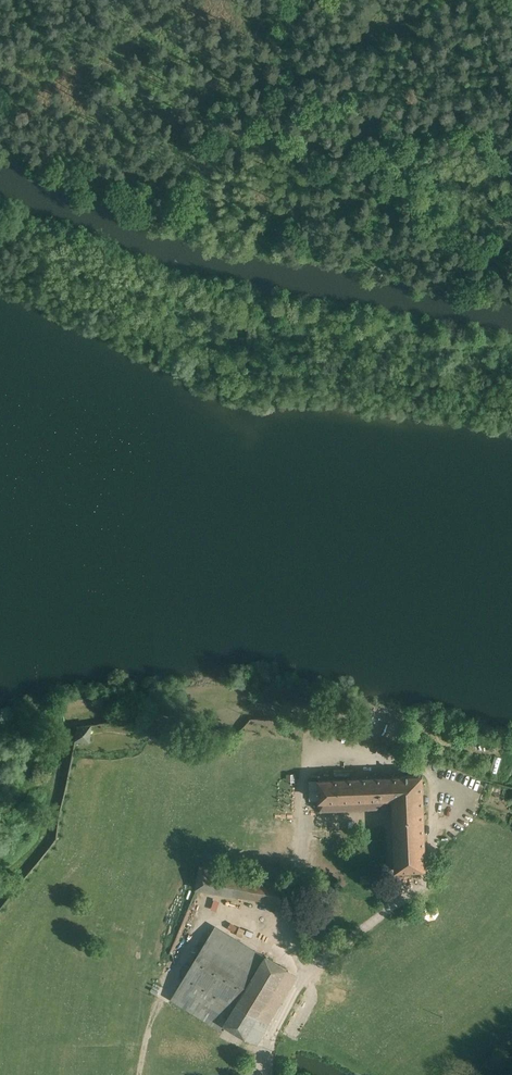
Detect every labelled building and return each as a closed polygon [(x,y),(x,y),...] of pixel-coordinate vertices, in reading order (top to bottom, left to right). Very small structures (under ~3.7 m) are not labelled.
[(89,725),(77,726),(75,739),(88,740),(89,725)] [(423,775),(393,777),(394,807),(396,871),(426,869),(423,775)] [(393,777),(319,780),(320,800),(319,800),(320,810),(321,810),(321,812),(322,812),(322,810),(328,810),(328,812),(329,812),(329,810),(336,810),(336,811),(337,811),(337,810),(344,809),(344,811),(346,811),(345,809),(352,809),(352,811),(354,811),(353,809),(360,809),(361,810),(362,810),(362,808),(368,808),(369,810),(370,810),(370,808),(377,808),(377,810),(378,809),(378,808),(385,807),(385,809),(386,809),(386,807),(394,807),(393,777)] [(300,807),(299,779),(289,780),(290,807),(300,807)] [(322,836),(329,832),(325,824),(317,828),(322,836)] [(323,835),(319,842),(327,847),(331,840),(323,835)] [(427,892),(421,895),(425,902),(431,900),(427,892)] [(148,923),(144,935),(150,937),(155,926),(148,923)] [(258,969),(208,939),(175,994),(246,1037),(251,1028),(287,968),(266,956),(258,969)] [(295,973),(287,968),(251,1028),(260,1033),(295,973)]
